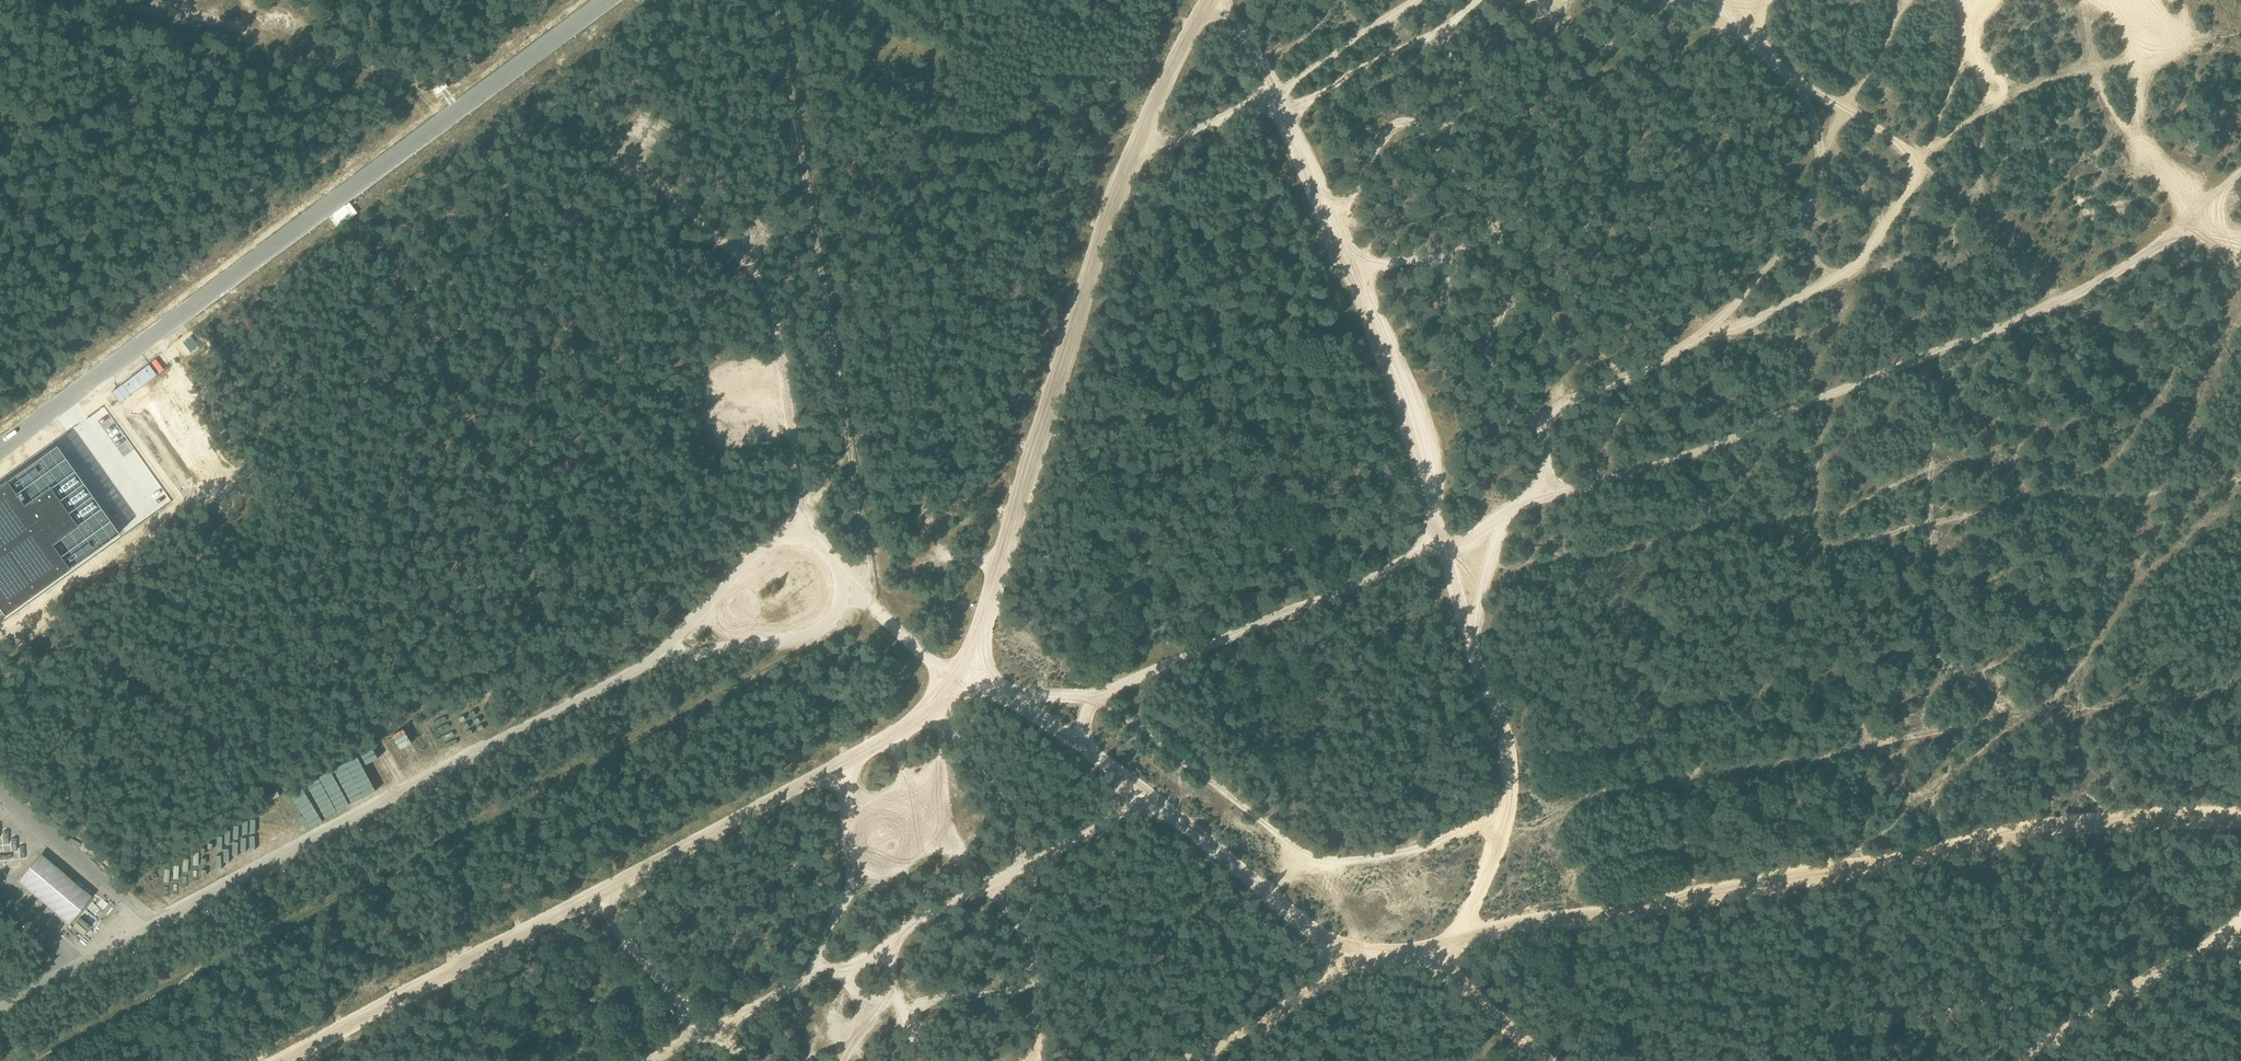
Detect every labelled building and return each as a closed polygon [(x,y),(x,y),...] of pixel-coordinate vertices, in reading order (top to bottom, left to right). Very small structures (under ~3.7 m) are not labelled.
[(0,485),(0,609),(4,615),(119,533),(56,445),(0,485)] [(68,924),(91,896),(40,853),(17,881),(68,924)]
